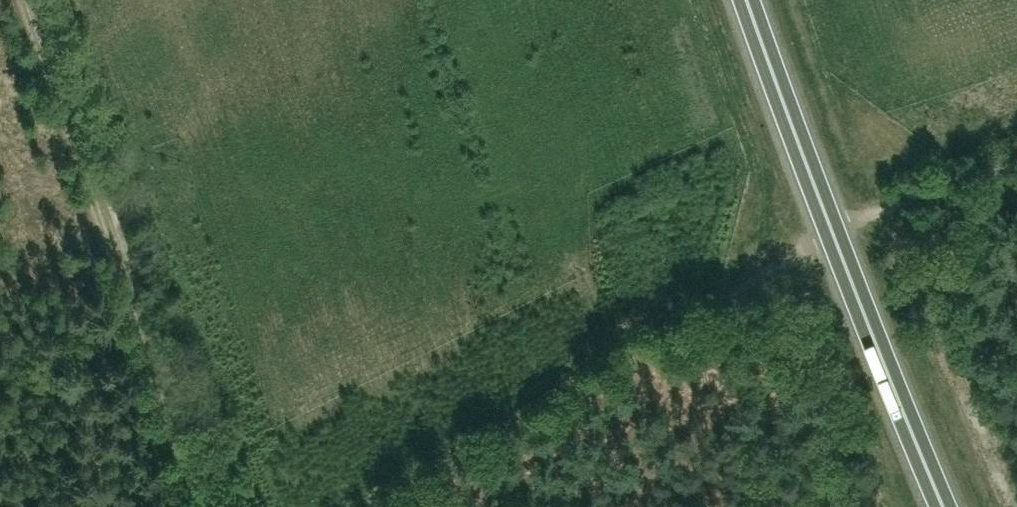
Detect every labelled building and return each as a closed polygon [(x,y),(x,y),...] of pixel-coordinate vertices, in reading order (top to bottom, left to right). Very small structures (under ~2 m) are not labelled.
[(880,335),(892,353),(899,348),(888,330),(880,335)]
